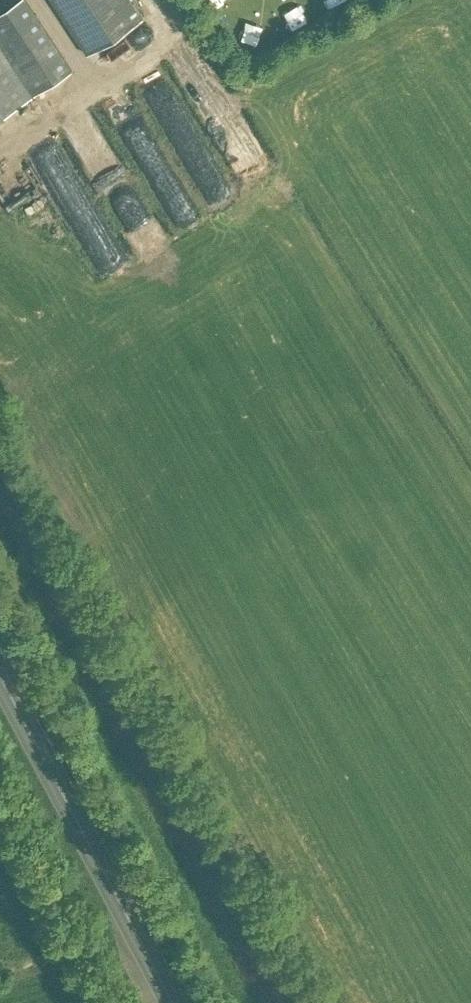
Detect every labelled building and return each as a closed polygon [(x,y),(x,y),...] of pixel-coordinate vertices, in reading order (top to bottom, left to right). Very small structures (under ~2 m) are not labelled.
[(88,57),(145,21),(132,0),(51,0),(88,57)] [(0,27),(0,32),(32,81),(65,59),(30,7),(0,27)] [(33,97),(0,46),(0,118),(33,97)] [(86,155),(133,233),(155,220),(107,142),(86,155)]
